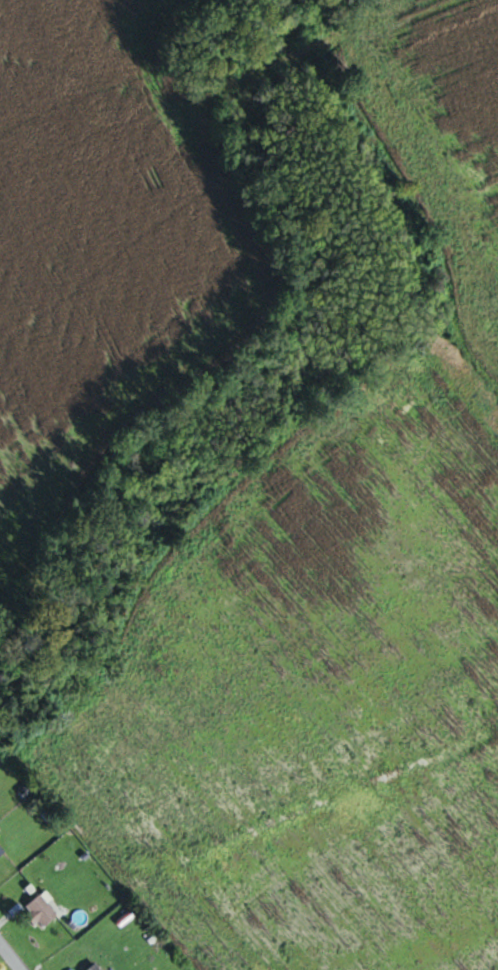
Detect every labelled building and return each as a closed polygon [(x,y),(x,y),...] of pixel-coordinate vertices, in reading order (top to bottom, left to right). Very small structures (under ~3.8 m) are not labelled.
[(24,908),(42,929),(58,915),(40,894),(24,908)]
